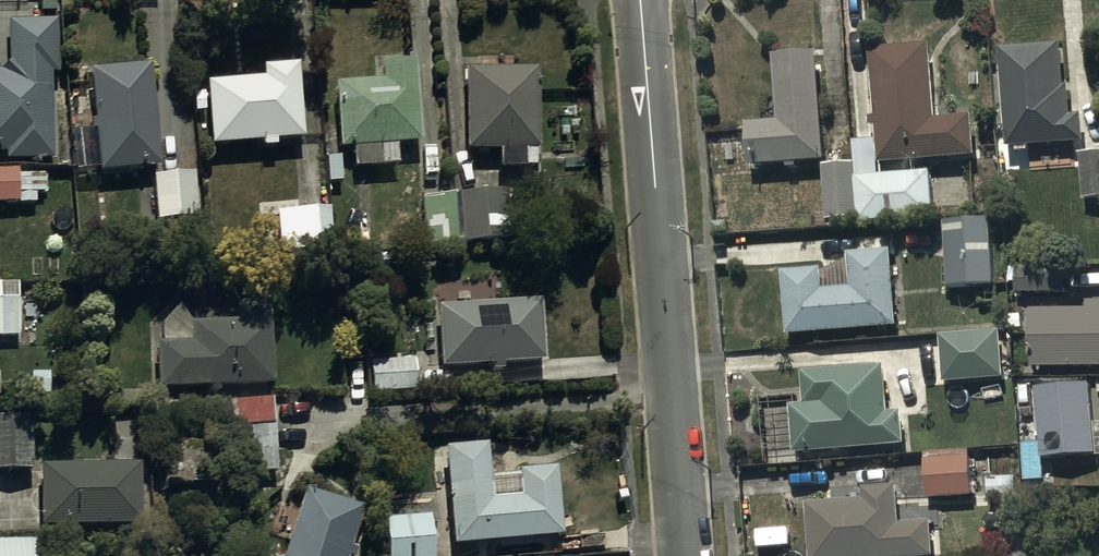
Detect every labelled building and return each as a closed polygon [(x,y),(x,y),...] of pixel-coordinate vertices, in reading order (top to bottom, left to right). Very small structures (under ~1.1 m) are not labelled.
[(7,26),(8,74),(0,74),(0,157),(6,156),(6,165),(52,163),(49,77),(56,77),(54,25),(7,26)] [(1056,41),(997,45),(1005,142),(1080,136),(1078,110),(1067,111),(1065,81),(1060,82),(1056,41)] [(932,48),(872,53),(882,168),(976,160),(973,119),(939,122),(932,48)] [(818,57),(776,60),(779,100),(768,100),(770,125),(748,127),(751,170),(826,165),(818,57)] [(382,88),(334,89),(336,154),(351,153),(352,171),(415,169),(415,151),(419,150),(416,67),(381,68),(382,88)] [(150,69),(90,75),(99,178),(161,172),(150,69)] [(260,85),(206,88),(208,152),(260,149),(260,155),(275,154),(274,146),(302,145),(299,71),(260,73),(260,85)] [(535,74),(465,74),(465,154),(499,154),(499,173),(536,172),(535,74)] [(855,168),(859,223),(936,221),(933,176),(879,179),(877,142),(854,143),(855,168)] [(1078,152),(1083,198),(1098,196),(1098,150),(1078,152)] [(859,223),(855,168),(824,169),(826,223),(859,223)] [(0,175),(0,208),(17,208),(16,175),(0,175)] [(196,177),(138,179),(140,225),(198,222),(196,177)] [(460,198),(463,248),(509,244),(505,194),(460,198)] [(461,250),(458,196),(420,200),(425,254),(461,250)] [(330,256),(328,212),(261,215),(263,259),(330,256)] [(990,221),(945,223),(948,290),(994,288),(990,221)] [(851,259),(824,273),(784,277),(789,340),(900,330),(893,255),(851,259)] [(1032,312),(1033,371),(1098,370),(1098,305),(1089,305),(1088,270),(1010,271),(1010,296),(1066,295),(1067,311),(1032,312)] [(0,287),(0,340),(17,340),(17,287),(0,287)] [(237,304),(178,304),(154,325),(155,392),(269,392),(268,312),(237,312),(237,304)] [(539,308),(436,312),(439,372),(490,369),(491,379),(499,379),(499,369),(542,367),(539,308)] [(1001,333),(943,338),(946,383),(1005,378),(1001,333)] [(417,397),(415,362),(371,364),(373,399),(417,397)] [(886,370),(803,374),(805,409),(793,409),(796,457),(906,451),(904,417),(889,417),(886,370)] [(1093,388),(1038,391),(1042,462),(1097,460),(1093,388)] [(239,480),(277,476),(269,403),(226,408),(228,433),(235,432),(239,480)] [(0,422),(0,476),(32,476),(31,421),(0,422)] [(556,474),(488,479),(484,450),(445,453),(452,550),(561,543),(556,474)] [(972,454),(926,455),(928,503),(974,501),(972,454)] [(139,469),(39,471),(40,532),(140,530),(139,469)] [(1016,482),(988,482),(988,502),(1016,502),(1016,482)] [(809,508),(812,555),(935,555),(934,527),(902,529),(899,492),(864,494),(864,505),(809,508)] [(305,494),(285,555),(356,555),(356,554),(349,551),(361,512),(305,494)] [(385,523),(387,555),(432,555),(429,520),(385,523)] [(0,545),(0,555),(54,555),(54,545),(0,545)]
